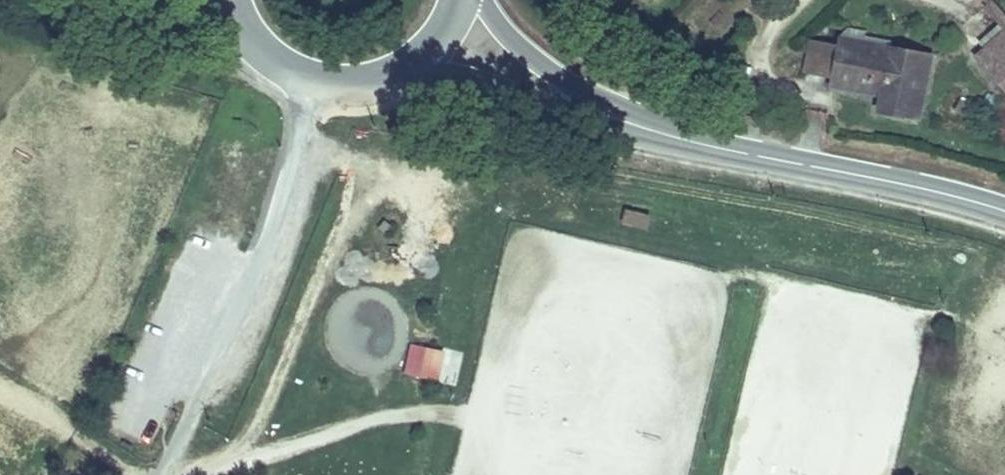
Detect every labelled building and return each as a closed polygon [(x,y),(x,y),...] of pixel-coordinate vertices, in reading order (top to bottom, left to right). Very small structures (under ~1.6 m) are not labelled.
[(930,52),(934,53),(945,42),(1004,107),(1004,106),(1004,77),(1001,81),(972,52),(974,41),(959,24),(952,29),(923,0),(880,0),(930,52)] [(919,122),(934,53),(930,52),(889,47),(890,42),(863,36),(864,32),(846,27),(836,36),(834,43),(827,80),(826,87),(875,98),(873,112),(919,122)] [(827,80),(834,43),(803,39),(797,75),(827,80)] [(959,99),(954,112),(965,117),(970,105),(959,99)] [(622,211),(619,227),(647,232),(650,217),(622,211)] [(812,321),(819,321),(818,288),(767,289),(767,321),(794,320),(794,334),(813,333),(812,321)] [(438,383),(445,353),(410,344),(402,374),(438,383)]
